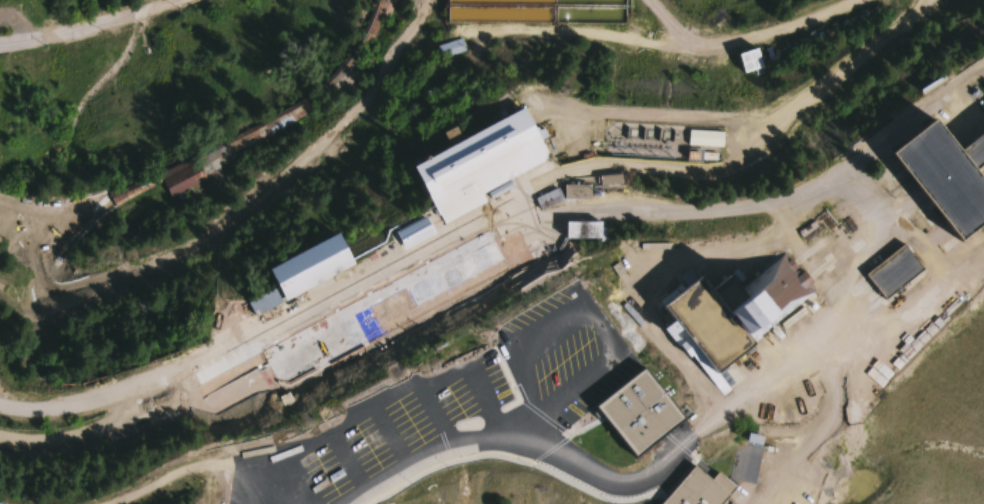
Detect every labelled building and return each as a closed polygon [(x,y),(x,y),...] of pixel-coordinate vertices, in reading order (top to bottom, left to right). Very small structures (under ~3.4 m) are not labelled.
[(446,21),(623,22),(624,0),(446,0),(446,21)] [(465,50),(461,38),(436,46),(440,58),(465,50)] [(737,54),(743,74),(762,68),(755,48),(737,54)] [(919,196),(963,158),(948,137),(983,108),(983,67),(925,116),(900,85),(860,122),(919,196)] [(442,224),(485,202),(480,193),(546,158),(521,110),(410,169),(442,224)] [(983,225),(983,192),(934,123),(891,154),(956,245),(983,225)] [(722,148),(722,131),(687,131),(687,148),(722,148)] [(960,151),(973,170),(983,162),(983,134),(960,151)] [(204,182),(195,159),(158,173),(168,196),(204,182)] [(600,222),(564,222),(564,240),(600,240),(600,222)] [(534,273),(517,233),(494,243),(492,240),(194,368),(213,412),(534,273)] [(266,272),(283,301),(352,264),(336,235),(266,272)] [(705,360),(738,331),(736,323),(797,270),(786,254),(771,240),(743,254),(725,255),(714,246),(703,252),(689,269),(677,254),(640,283),(705,360)] [(883,300),(922,272),(903,245),(864,273),(883,300)] [(254,318),(280,302),(272,289),(246,305),(254,318)] [(572,379),(614,433),(662,395),(620,341),(572,379)] [(650,503),(671,503),(708,457),(694,448),(686,454),(671,440),(626,480),(650,503)] [(733,485),(715,469),(708,477),(691,461),(654,503),(716,503),(733,485)]
